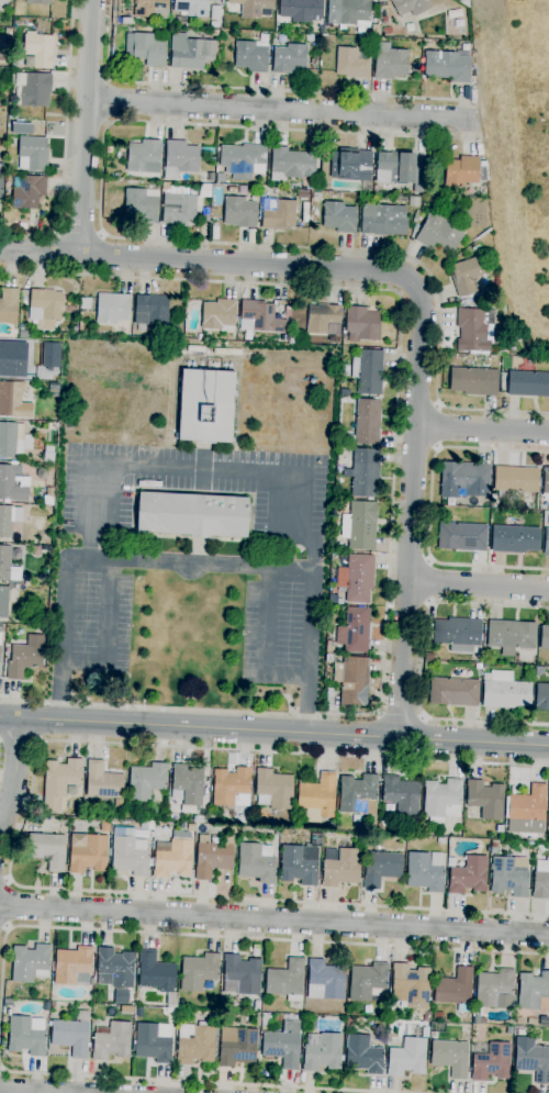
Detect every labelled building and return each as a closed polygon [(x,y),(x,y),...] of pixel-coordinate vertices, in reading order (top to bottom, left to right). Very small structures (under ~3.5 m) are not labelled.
[(135,8),(135,0),(168,0),(167,19),(133,18),(134,8),(135,8)] [(173,12),(174,0),(207,0),(205,19),(186,18),(187,12),(173,12)] [(226,4),(227,0),(274,0),(273,10),(261,9),(260,20),(239,19),(240,5),(226,4)] [(278,18),(279,0),(323,0),(322,20),(320,20),(320,21),(312,21),(312,23),(291,22),(291,19),(278,18)] [(327,24),(328,0),(371,0),(370,8),(369,27),(356,27),(356,25),(327,24)] [(399,18),(389,0),(427,0),(432,8),(414,18),(411,11),(399,18)] [(405,32),(403,25),(410,23),(412,30),(405,32)] [(165,68),(146,67),(146,60),(133,59),(133,58),(124,58),(124,56),(125,56),(126,33),(154,34),(154,41),(166,42),(165,68)] [(203,70),(170,68),(171,51),(170,51),(171,33),(187,34),(187,40),(215,42),(214,54),(214,63),(203,62),(203,70)] [(52,69),(47,69),(33,68),(34,56),(23,55),(24,34),(37,35),(54,36),(54,56),(53,56),(52,69)] [(267,74),(247,73),(247,68),(234,68),(235,47),(234,47),(234,41),(255,42),(268,43),(267,74)] [(393,80),(373,79),(373,74),(374,74),(376,53),(377,43),(390,44),(389,49),(408,51),(408,57),(407,77),(394,76),(393,80)] [(305,75),(272,74),(273,47),(287,48),(287,44),(307,45),(305,75)] [(369,79),(345,77),(345,76),(336,75),(337,47),(357,48),(357,59),(370,60),(369,79)] [(470,85),(464,83),(450,83),(450,79),(424,78),(425,52),(458,53),(458,57),(471,57),(470,78),(470,85)] [(317,67),(310,67),(310,58),(318,58),(317,67)] [(48,108),(20,107),(21,86),(24,86),(25,74),(52,75),(51,93),(48,93),(48,108)] [(47,171),(27,171),(27,170),(19,169),(19,157),(18,157),(19,136),(45,137),(45,147),(48,147),(47,171)] [(159,174),(147,172),(147,174),(126,172),(126,163),(127,163),(127,144),(141,144),(141,140),(161,141),(159,174)] [(178,181),(164,180),(165,167),(166,141),(186,142),(186,146),(199,147),(198,165),(199,165),(199,174),(178,172),(178,181)] [(251,181),(232,180),(232,175),(224,174),(225,167),(219,167),(220,146),(242,147),(243,145),(267,146),(266,165),(265,165),(264,175),(251,175),(251,181)] [(284,181),(270,181),(271,174),(270,174),(271,152),(271,147),(288,147),(288,152),(305,153),(315,154),(314,174),(315,174),(315,178),(303,177),(302,179),(284,178),(284,181)] [(370,182),(337,180),(339,148),(359,149),(359,150),(372,152),(370,182)] [(423,193),(413,193),(414,183),(396,182),(396,183),(389,182),(376,182),(377,153),(391,153),(399,153),(415,154),(415,163),(425,163),(423,193)] [(464,188),(444,187),(445,179),(446,159),(460,160),(460,156),(472,157),(479,157),(479,161),(486,161),(486,165),(488,165),(488,168),(486,168),(486,181),(478,180),(478,183),(466,183),(464,188)] [(224,182),(216,182),(216,174),(225,175),(224,182)] [(37,209),(12,209),(12,188),(20,188),(20,176),(38,176),(46,176),(45,197),(38,197),(37,209)] [(187,226),(180,225),(180,224),(161,224),(161,221),(163,221),(164,190),(161,190),(163,182),(170,182),(170,187),(181,187),(180,194),(197,196),(201,197),(201,211),(195,211),(195,223),(187,223),(187,226)] [(157,224),(138,223),(138,215),(124,215),(125,198),(124,198),(125,189),(145,190),(158,190),(158,198),(157,224)] [(256,228),(236,227),(237,225),(223,225),(224,197),(245,198),(245,202),(257,202),(256,228)] [(419,208),(407,208),(408,197),(421,198),(419,208)] [(287,231),(261,228),(262,210),(262,198),(277,199),(277,200),(296,201),(294,228),(287,227),(287,231)] [(355,234),(335,233),(336,228),(322,228),(323,202),(344,203),(344,207),(357,208),(355,234)] [(406,236),(393,235),(393,236),(360,234),(362,204),(406,207),(405,218),(407,218),(406,236)] [(452,255),(435,244),(430,250),(414,241),(426,219),(432,208),(448,218),(446,221),(466,232),(452,255)] [(10,228),(3,227),(4,213),(12,213),(10,228)] [(459,299),(450,276),(452,275),(450,266),(475,257),(482,277),(478,278),(482,290),(477,292),(459,299)] [(16,325),(0,324),(0,299),(1,299),(1,288),(19,289),(18,306),(16,325)] [(61,321),(44,320),(44,321),(29,320),(31,289),(55,291),(55,293),(64,293),(61,321)] [(116,324),(96,323),(98,293),(131,295),(130,322),(116,321),(116,324)] [(146,333),(141,333),(141,332),(137,332),(137,324),(134,324),(136,295),(148,295),(169,297),(168,312),(168,326),(165,326),(165,327),(159,326),(146,325),(146,333)] [(91,310),(80,310),(80,298),(92,299),(91,310)] [(233,333),(220,332),(220,330),(201,328),(202,303),(208,303),(208,302),(216,303),(216,300),(236,301),(235,326),(233,326),(233,333)] [(287,334),(279,333),(253,331),(253,330),(240,330),(240,320),(242,300),(266,301),(266,304),(274,304),(273,320),(287,320),(287,334)] [(327,335),(306,334),(309,306),(316,306),(317,304),(341,305),(340,325),(327,324),(327,335)] [(379,342),(358,341),(358,334),(345,333),(346,306),(366,308),(366,312),(379,312),(378,330),(379,330),(379,342)] [(490,353),(456,350),(457,339),(459,339),(460,328),(457,328),(457,309),(484,310),(483,323),(488,323),(486,341),(490,341),(490,353)] [(4,377),(0,377),(0,342),(21,343),(20,375),(4,373),(4,377)] [(381,395),(357,394),(358,376),(352,376),(354,359),(359,359),(359,350),(383,352),(381,395)] [(497,397),(463,395),(463,392),(449,391),(450,368),(498,369),(497,397)] [(214,444),(195,443),(195,442),(178,440),(180,394),(178,394),(178,389),(181,389),(181,382),(179,382),(179,376),(181,376),(182,369),(235,372),(235,379),(237,379),(237,386),(234,386),(234,391),(237,391),(236,398),(234,397),(232,444),(214,443),(214,444)] [(508,371),(548,373),(548,397),(507,395),(508,371)] [(32,419),(0,417),(0,381),(2,381),(25,383),(25,392),(21,392),(21,403),(33,403),(32,419)] [(379,445),(354,444),(357,399),(381,401),(379,445)] [(13,458),(0,458),(0,422),(16,423),(16,424),(24,424),(23,455),(15,455),(15,456),(13,456),(13,458)] [(374,498),(350,497),(351,478),(343,478),(343,469),(351,469),(352,449),(380,450),(378,479),(376,479),(374,498)] [(457,499),(440,498),(441,462),(461,464),(461,462),(490,465),(489,498),(464,497),(466,490),(457,489),(457,499)] [(27,501),(0,499),(0,465),(21,467),(21,476),(15,476),(14,486),(29,487),(27,501)] [(538,492),(493,491),(494,467),(539,469),(538,492)] [(542,467),(541,495),(548,495),(548,468),(542,467)] [(209,539),(190,538),(190,535),(136,533),(138,492),(248,499),(246,538),(209,536),(209,539)] [(374,551),(348,550),(348,538),(340,538),(341,515),(349,515),(350,502),(377,503),(374,551)] [(11,539),(0,539),(0,506),(13,506),(13,508),(22,509),(22,523),(12,522),(11,539)] [(485,551),(437,549),(438,523),(488,525),(485,551)] [(524,554),(490,553),(492,526),(539,528),(538,551),(524,551),(524,554)] [(21,581),(0,580),(0,546),(12,546),(11,568),(22,568),(21,581)] [(369,604),(345,603),(346,588),(336,588),(337,567),(347,568),(348,554),(374,556),(372,590),(370,590),(369,604)] [(7,618),(0,618),(0,587),(9,588),(7,618)] [(343,605),(336,605),(337,602),(328,602),(328,594),(337,594),(337,599),(343,599),(343,605)] [(368,654),(344,653),(344,646),(335,645),(336,627),(345,627),(346,607),(370,609),(368,654)] [(472,654),(450,653),(450,645),(433,644),(434,620),(448,621),(448,617),(481,620),(481,635),(483,635),(482,640),(481,640),(480,646),(473,646),(472,654)] [(513,657),(501,656),(501,647),(486,646),(489,621),(536,623),(535,649),(514,648),(513,657)] [(541,626),(548,626),(548,650),(540,649),(541,626)] [(23,681),(7,680),(8,661),(10,661),(11,645),(26,646),(27,635),(44,636),(42,669),(24,668),(23,681)] [(334,654),(325,653),(326,642),(335,642),(334,654)] [(367,706),(340,705),(341,683),(333,682),(334,662),(343,663),(343,657),(369,658),(367,706)] [(534,677),(535,667),(545,668),(541,673),(534,677)] [(514,709),(482,707),(483,680),(490,681),(491,671),(513,672),(512,682),(531,683),(530,706),(515,706),(514,709)] [(478,707),(429,704),(430,678),(479,681),(478,707)] [(536,683),(548,684),(548,710),(535,710),(536,683)] [(59,812),(43,812),(44,783),(45,769),(44,769),(45,761),(58,761),(58,765),(66,765),(67,759),(82,759),(82,768),(81,768),(81,787),(66,785),(65,798),(66,798),(65,812),(59,812)] [(123,799),(86,798),(88,760),(103,761),(103,773),(124,774),(123,799)] [(149,803),(127,802),(128,790),(130,767),(150,768),(150,763),(167,765),(167,770),(166,770),(165,790),(150,790),(149,803)] [(202,806),(182,805),(183,791),(182,791),(182,800),(171,800),(172,769),(172,768),(172,765),(189,766),(189,769),(203,769),(202,806)] [(249,806),(234,806),(212,806),(213,792),(214,776),(213,776),(213,770),(226,770),(226,773),(235,773),(235,767),(251,768),(251,776),(250,776),(250,794),(249,794),(249,806)] [(291,808),(270,807),(270,806),(257,806),(257,795),(255,795),(256,769),(272,769),(272,774),(293,776),(291,808)] [(333,818),(302,816),(302,808),(296,808),(299,783),(320,784),(320,772),(335,773),(333,818)] [(374,814),(338,813),(340,777),(354,777),(352,780),(362,781),(362,774),(379,776),(378,782),(377,782),(374,814)] [(418,816),(396,815),(397,803),(381,802),(382,776),(397,776),(397,781),(419,782),(418,816)] [(442,824),(429,824),(429,817),(423,816),(425,787),(424,787),(424,781),(438,782),(437,785),(446,785),(446,779),(462,780),(462,787),(461,787),(459,817),(444,817),(442,824)] [(502,821),(481,819),(481,806),(467,806),(467,785),(466,785),(466,780),(482,780),(482,788),(491,788),(491,784),(505,784),(504,791),(503,791),(502,821)] [(544,835),(506,833),(508,794),(529,795),(530,783),(547,784),(546,798),(545,798),(544,835)] [(110,833),(100,832),(100,821),(110,822),(110,833)] [(139,830),(141,822),(154,822),(153,830),(139,830)] [(147,878),(132,877),(132,871),(111,870),(113,836),(114,828),(135,829),(134,839),(146,840),(146,851),(148,851),(147,878)] [(64,873),(47,872),(48,859),(27,858),(29,834),(65,836),(64,860),(65,860),(64,873)] [(316,886),(301,885),(301,879),(292,879),(292,882),(279,881),(279,874),(280,874),(282,846),(303,847),(311,848),(311,843),(304,843),(304,838),(311,838),(311,834),(322,834),(321,848),(318,847),(316,880),(317,880),(316,886)] [(85,874),(68,873),(69,867),(70,847),(86,848),(86,835),(108,836),(107,866),(107,872),(93,871),(93,869),(85,868),(85,874)] [(211,881),(195,880),(198,844),(199,835),(210,835),(209,844),(234,845),(232,870),(211,868),(211,881)] [(168,879),(153,878),(153,871),(154,871),(155,851),(170,852),(170,840),(191,841),(190,870),(191,870),(191,877),(177,877),(178,873),(169,872),(168,879)] [(274,884),(259,883),(259,878),(238,877),(239,844),(260,844),(260,846),(272,846),(272,858),(276,858),(274,884)] [(337,888),(322,888),(323,860),(324,860),(325,849),(337,850),(336,861),(338,861),(339,848),(360,849),(358,883),(337,882),(337,888)] [(380,890),(363,890),(366,852),(402,854),(401,879),(380,878),(380,890)] [(442,893),(427,893),(428,888),(406,886),(407,852),(429,854),(428,867),(444,867),(442,893)] [(463,894),(448,894),(449,868),(464,868),(466,856),(486,857),(485,892),(472,892),(472,889),(464,888),(463,894)] [(528,899),(512,897),(512,891),(503,890),(503,893),(490,893),(490,886),(491,886),(492,871),(490,871),(490,865),(492,865),(492,857),(514,858),(513,866),(526,867),(526,871),(528,871),(527,890),(528,891),(528,899)] [(536,860),(548,861),(548,894),(548,900),(531,899),(533,893),(534,872),(536,872),(536,860)] [(33,983),(12,983),(13,946),(26,947),(26,950),(35,950),(35,945),(52,945),(51,952),(49,952),(49,971),(48,971),(48,979),(34,978),(33,983)] [(75,986),(54,984),(56,950),(77,951),(77,947),(93,947),(93,953),(92,953),(91,974),(89,974),(89,984),(75,983),(75,986)] [(133,989),(111,988),(111,985),(97,984),(97,983),(94,982),(94,977),(97,977),(98,974),(96,974),(98,948),(113,948),(113,955),(121,955),(121,952),(135,952),(133,978),(134,978),(133,989)] [(139,962),(138,962),(139,950),(156,951),(155,963),(176,964),(175,989),(172,989),(172,992),(178,993),(177,1008),(166,1007),(167,993),(158,992),(158,989),(138,986),(139,962)] [(202,992),(180,991),(182,957),(203,958),(203,953),(220,953),(220,960),(219,959),(216,981),(202,980),(202,992)] [(258,996),(222,994),(224,960),(224,955),(240,956),(239,961),(248,962),(248,959),(262,960),(261,966),(260,966),(258,996)] [(300,1002),(287,1002),(287,995),(265,994),(266,969),(287,971),(288,958),(304,959),(303,971),(302,971),(300,1002)] [(344,1000),(323,999),(323,985),(307,984),(309,966),(307,966),(309,959),(324,959),(324,966),(333,967),(333,962),(345,962),(344,1000)] [(370,1002),(349,1001),(351,967),(371,968),(372,962),(389,963),(388,969),(386,969),(385,996),(371,996),(370,1002)] [(393,990),(391,990),(392,963),(408,964),(408,970),(416,971),(416,968),(430,969),(430,975),(429,975),(427,1010),(406,1008),(406,1002),(392,1001),(393,990)] [(469,1013),(457,1013),(458,1004),(434,1003),(435,979),(456,980),(456,967),(471,968),(469,1013)] [(496,1008),(475,1007),(477,973),(497,974),(497,969),(515,970),(514,975),(513,975),(513,995),(515,995),(514,1010),(496,1008)] [(541,971),(548,972),(548,998),(539,997),(539,1011),(517,1010),(519,980),(518,980),(518,973),(533,974),(531,978),(540,978),(541,971)] [(87,1060),(71,1059),(72,1046),(51,1045),(52,1020),(76,1022),(76,1011),(89,1012),(87,1060)] [(267,1025),(260,1025),(261,1014),(267,1014),(267,1016),(270,1016),(270,1020),(268,1020),(267,1025)] [(45,1058),(29,1057),(29,1050),(21,1049),(20,1052),(8,1052),(10,1016),(31,1017),(31,1030),(45,1031),(44,1051),(45,1051),(45,1058)] [(107,1060),(92,1060),(93,1034),(109,1034),(110,1022),(131,1023),(130,1059),(115,1059),(115,1055),(108,1055),(107,1060)] [(298,1071),(282,1070),(282,1058),(261,1057),(262,1033),(282,1033),(283,1022),(299,1022),(298,1071)] [(171,1064),(156,1063),(156,1059),(134,1058),(136,1024),(157,1025),(156,1037),(172,1038),(171,1064)] [(192,1066),(176,1064),(178,1025),(193,1025),(193,1026),(215,1027),(213,1063),(201,1062),(201,1059),(192,1059),(192,1066)] [(234,1068),(219,1067),(220,1028),(257,1029),(256,1063),(234,1062),(234,1068)] [(302,1071),(302,1064),(303,1064),(304,1045),(305,1045),(306,1035),(321,1035),(321,1033),(341,1034),(340,1056),(343,1056),(343,1061),(340,1061),(340,1070),(327,1070),(327,1067),(318,1066),(318,1072),(302,1071)] [(382,1075),(366,1074),(367,1070),(345,1069),(347,1035),(369,1036),(369,1048),(382,1048),(381,1070),(383,1070),(382,1075)] [(534,1047),(548,1048),(548,1085),(535,1084),(536,1071),(514,1070),(516,1037),(534,1038),(534,1047)] [(403,1077),(386,1075),(389,1048),(403,1049),(403,1038),(425,1039),(424,1069),(425,1069),(425,1074),(412,1074),(412,1071),(403,1070),(403,1077)] [(467,1080),(450,1080),(451,1067),(430,1066),(432,1041),(467,1042),(466,1067),(467,1067),(467,1080)] [(486,1082),(471,1081),(472,1055),(488,1056),(489,1042),(511,1044),(508,1080),(495,1079),(496,1075),(486,1075),(486,1082)]
